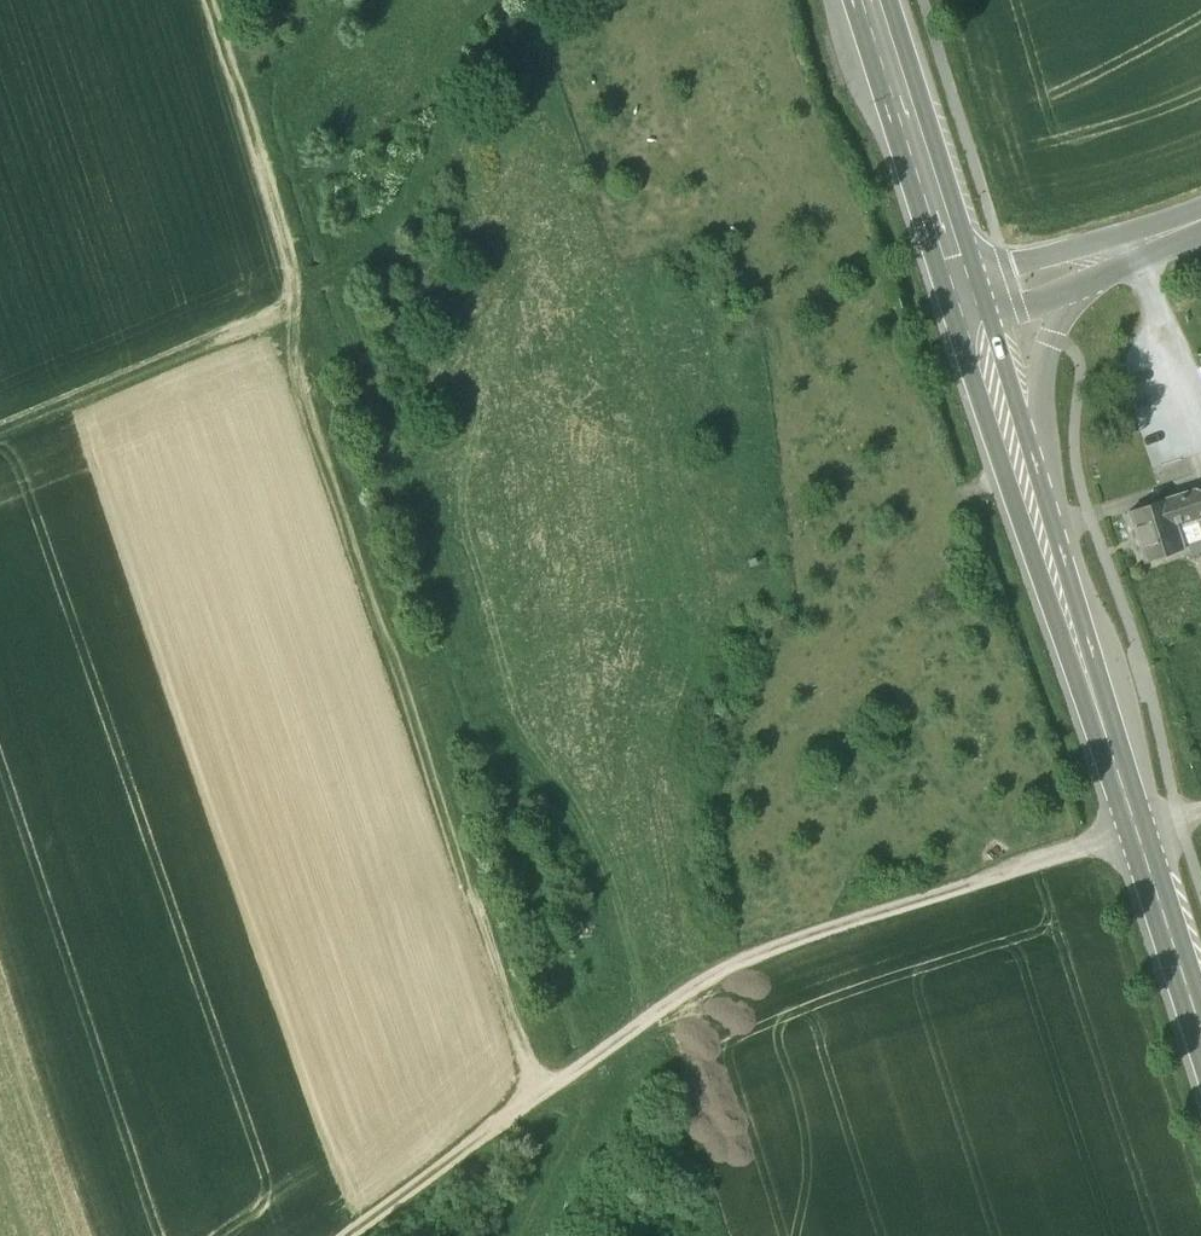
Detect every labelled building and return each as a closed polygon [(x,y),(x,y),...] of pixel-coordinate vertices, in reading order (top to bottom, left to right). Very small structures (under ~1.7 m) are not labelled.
[(1200,514),(1200,497),(1198,490),(1160,503),(1168,525),(1174,523),(1198,515),(1200,514)] [(1159,501),(1129,512),(1147,562),(1182,549),(1174,523),(1168,525),(1160,503),(1159,501)]
